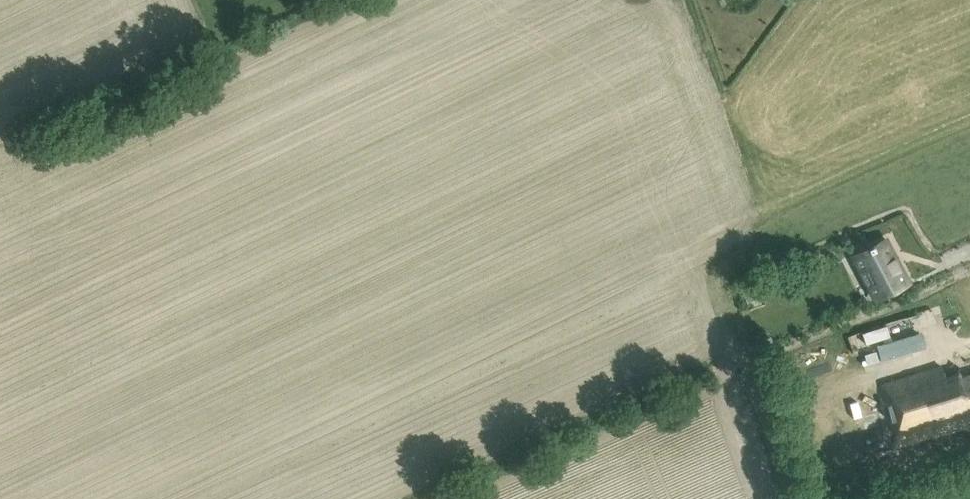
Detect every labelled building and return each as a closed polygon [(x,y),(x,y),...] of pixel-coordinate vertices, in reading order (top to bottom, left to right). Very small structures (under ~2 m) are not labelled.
[(892,265),(881,243),(862,252),(869,266),(862,269),(876,298),(907,281),(897,262),(892,265)] [(910,312),(857,332),(863,347),(916,327),(910,312)] [(969,422),(969,373),(962,376),(960,371),(946,375),(941,365),(882,383),(898,442),(969,422)]
